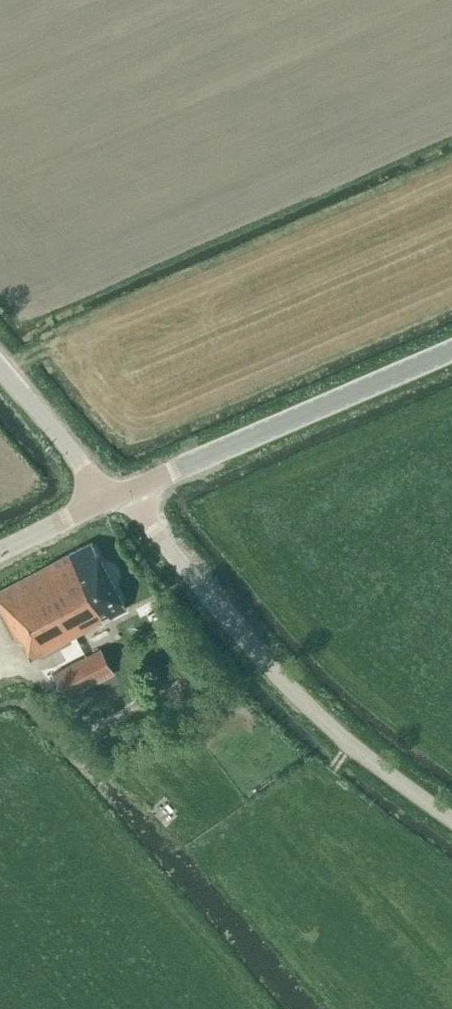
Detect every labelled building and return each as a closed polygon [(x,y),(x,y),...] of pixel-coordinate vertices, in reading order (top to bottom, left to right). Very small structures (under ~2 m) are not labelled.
[(126,608),(91,542),(0,590),(0,610),(17,642),(20,640),(30,658),(126,608)] [(97,697),(91,685),(113,674),(100,649),(54,673),(67,698),(73,695),(79,706),(97,697)] [(100,693),(105,690),(102,685),(97,688),(100,693)]
